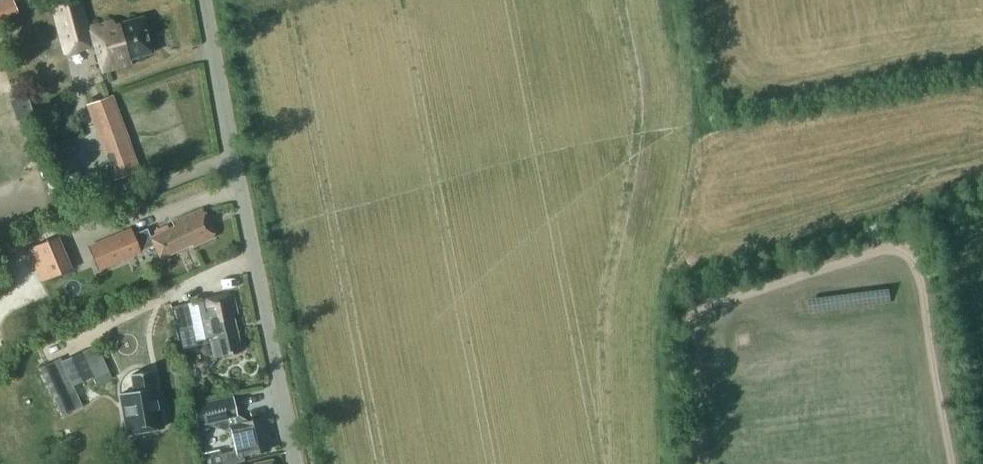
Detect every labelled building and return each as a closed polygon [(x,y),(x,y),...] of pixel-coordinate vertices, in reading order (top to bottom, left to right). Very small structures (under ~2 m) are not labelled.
[(0,1),(0,20),(19,11),(14,0),(2,0),(0,1)] [(130,59),(153,53),(144,17),(115,25),(114,20),(88,27),(81,0),(57,0),(52,1),(66,53),(95,45),(102,72),(132,64),(130,59)] [(89,104),(116,179),(138,171),(111,97),(89,104)] [(193,246),(215,237),(203,209),(172,222),(175,227),(151,237),(147,228),(132,235),(130,231),(117,237),(119,240),(127,258),(140,253),(139,251),(154,245),(161,259),(192,244),(193,246)] [(45,281),(68,272),(54,238),(32,247),(45,281)] [(127,259),(127,258),(119,240),(89,252),(97,271),(127,259)] [(214,337),(218,356),(241,350),(235,323),(239,321),(233,293),(173,306),(182,344),(214,337)] [(38,368),(61,415),(82,405),(72,386),(91,377),(96,386),(112,378),(96,344),(61,360),(60,357),(38,368)] [(120,393),(127,433),(163,427),(158,399),(155,399),(150,370),(132,374),(134,390),(120,393)] [(192,402),(197,424),(196,425),(198,435),(202,434),(201,429),(232,422),(231,417),(237,416),(232,394),(192,402)] [(236,452),(222,455),(224,463),(229,463),(243,461),(242,456),(270,449),(263,418),(230,426),(236,452)]
